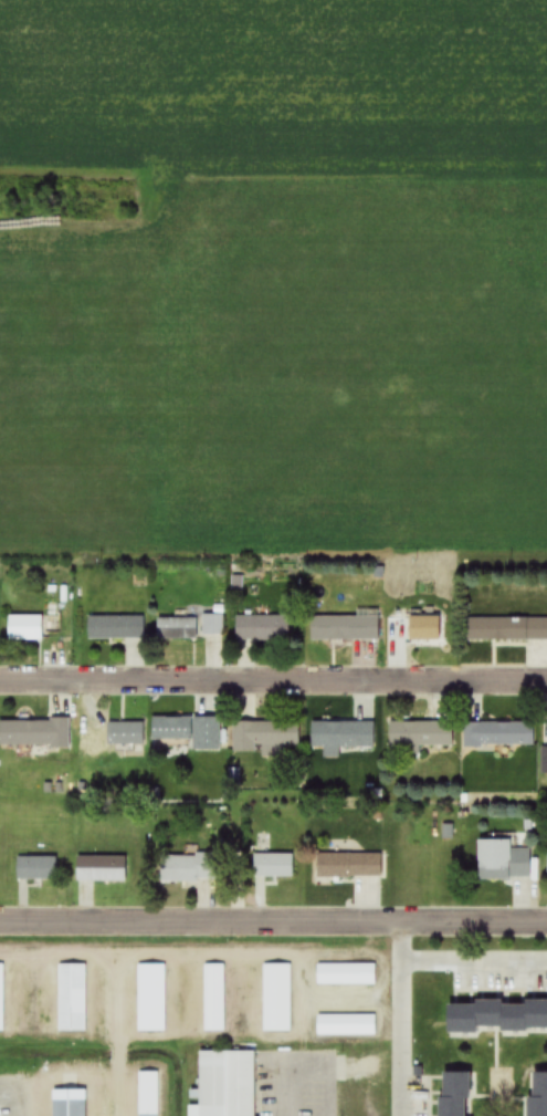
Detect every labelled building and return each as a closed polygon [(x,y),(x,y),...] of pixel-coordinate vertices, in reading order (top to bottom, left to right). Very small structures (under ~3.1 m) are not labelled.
[(379,611),(357,611),(357,617),(311,617),(311,642),(379,642),(379,611)] [(8,640),(41,640),(41,615),(8,615),(8,640)] [(224,636),(224,615),(202,615),(202,636),(224,636)] [(144,640),(144,617),(89,617),(89,640),(144,640)] [(289,617),(236,617),(236,642),(289,642),(289,617)] [(440,641),(440,617),(410,617),(410,641),(440,641)] [(197,641),(197,619),(157,619),(157,641),(197,641)] [(467,619),(467,641),(546,641),(546,619),(467,619)] [(220,751),(220,718),(153,718),(153,739),(193,739),(193,751),(220,751)] [(69,720),(0,720),(0,746),(69,746),(69,720)] [(143,746),(143,722),(107,722),(107,746),(143,746)] [(234,722),(234,753),(256,753),(256,745),(299,745),(299,722),(234,722)] [(375,748),(375,722),(312,722),(312,748),(375,748)] [(453,722),(390,722),(390,747),(453,747),(453,722)] [(464,723),(464,746),(534,746),(534,723),(464,723)] [(530,849),(510,849),(510,841),(478,841),(478,881),(530,881),(530,849)] [(160,882),(219,883),(219,856),(161,854),(160,882)] [(317,879),(382,879),(382,854),(317,854),(317,879)] [(254,855),(254,878),(293,878),(293,855),(254,855)] [(17,880),(56,880),(56,857),(17,857),(17,880)] [(125,883),(125,857),(76,857),(76,883),(125,883)] [(264,1026),(265,958),(290,959),(288,1026),(264,1026)] [(140,1025),(140,961),(165,961),(165,1025),(140,1025)] [(57,1033),(86,1033),(86,965),(57,965),(57,1033)] [(225,965),(204,965),(204,1033),(225,1033),(225,965)] [(317,988),(375,988),(375,965),(317,965),(317,988)] [(447,1004),(447,1033),(546,1031),(546,1002),(447,1004)] [(199,1053),(199,1107),(189,1107),(189,1115),(255,1115),(255,1053),(199,1053)] [(138,1072),(138,1115),(159,1115),(159,1072),(138,1072)] [(471,1074),(440,1074),(440,1115),(471,1115),(471,1074)] [(528,1074),(528,1115),(546,1115),(546,1074),(528,1074)] [(87,1101),(95,1101),(95,1091),(52,1090),(52,1115),(87,1115),(87,1101)]
